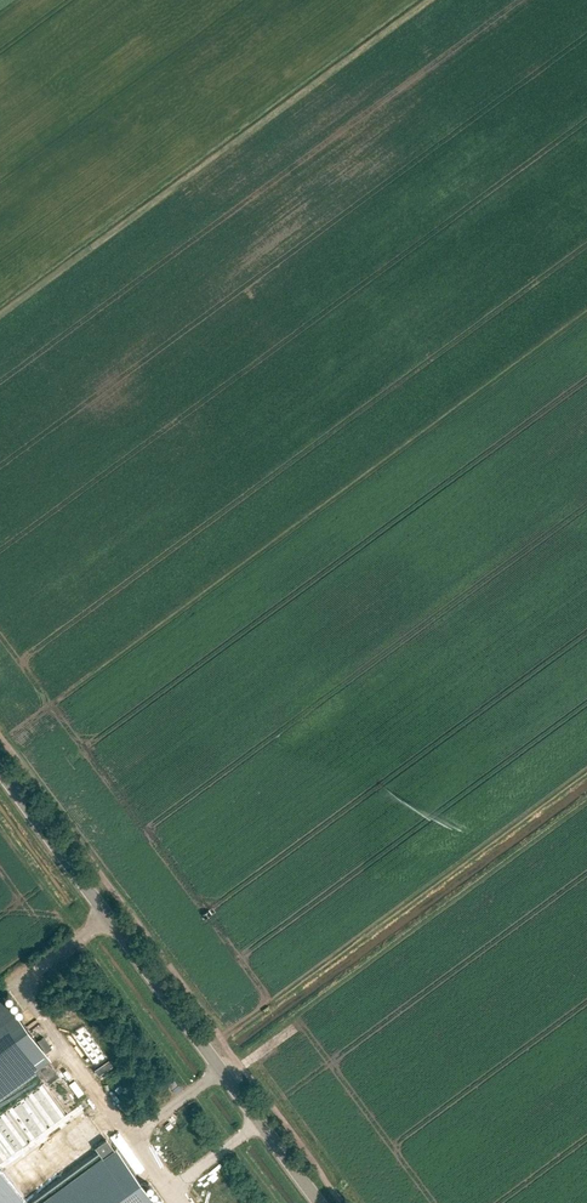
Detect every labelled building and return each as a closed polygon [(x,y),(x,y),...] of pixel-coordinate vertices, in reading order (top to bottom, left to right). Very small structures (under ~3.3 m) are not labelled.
[(95,1148),(103,1159),(43,1202),(153,1202),(115,1150),(107,1140),(57,1072),(50,1063),(1,996),(0,996),(0,1100),(37,1072),(44,1082),(0,1115),(0,1202),(21,1202),(95,1148)]
